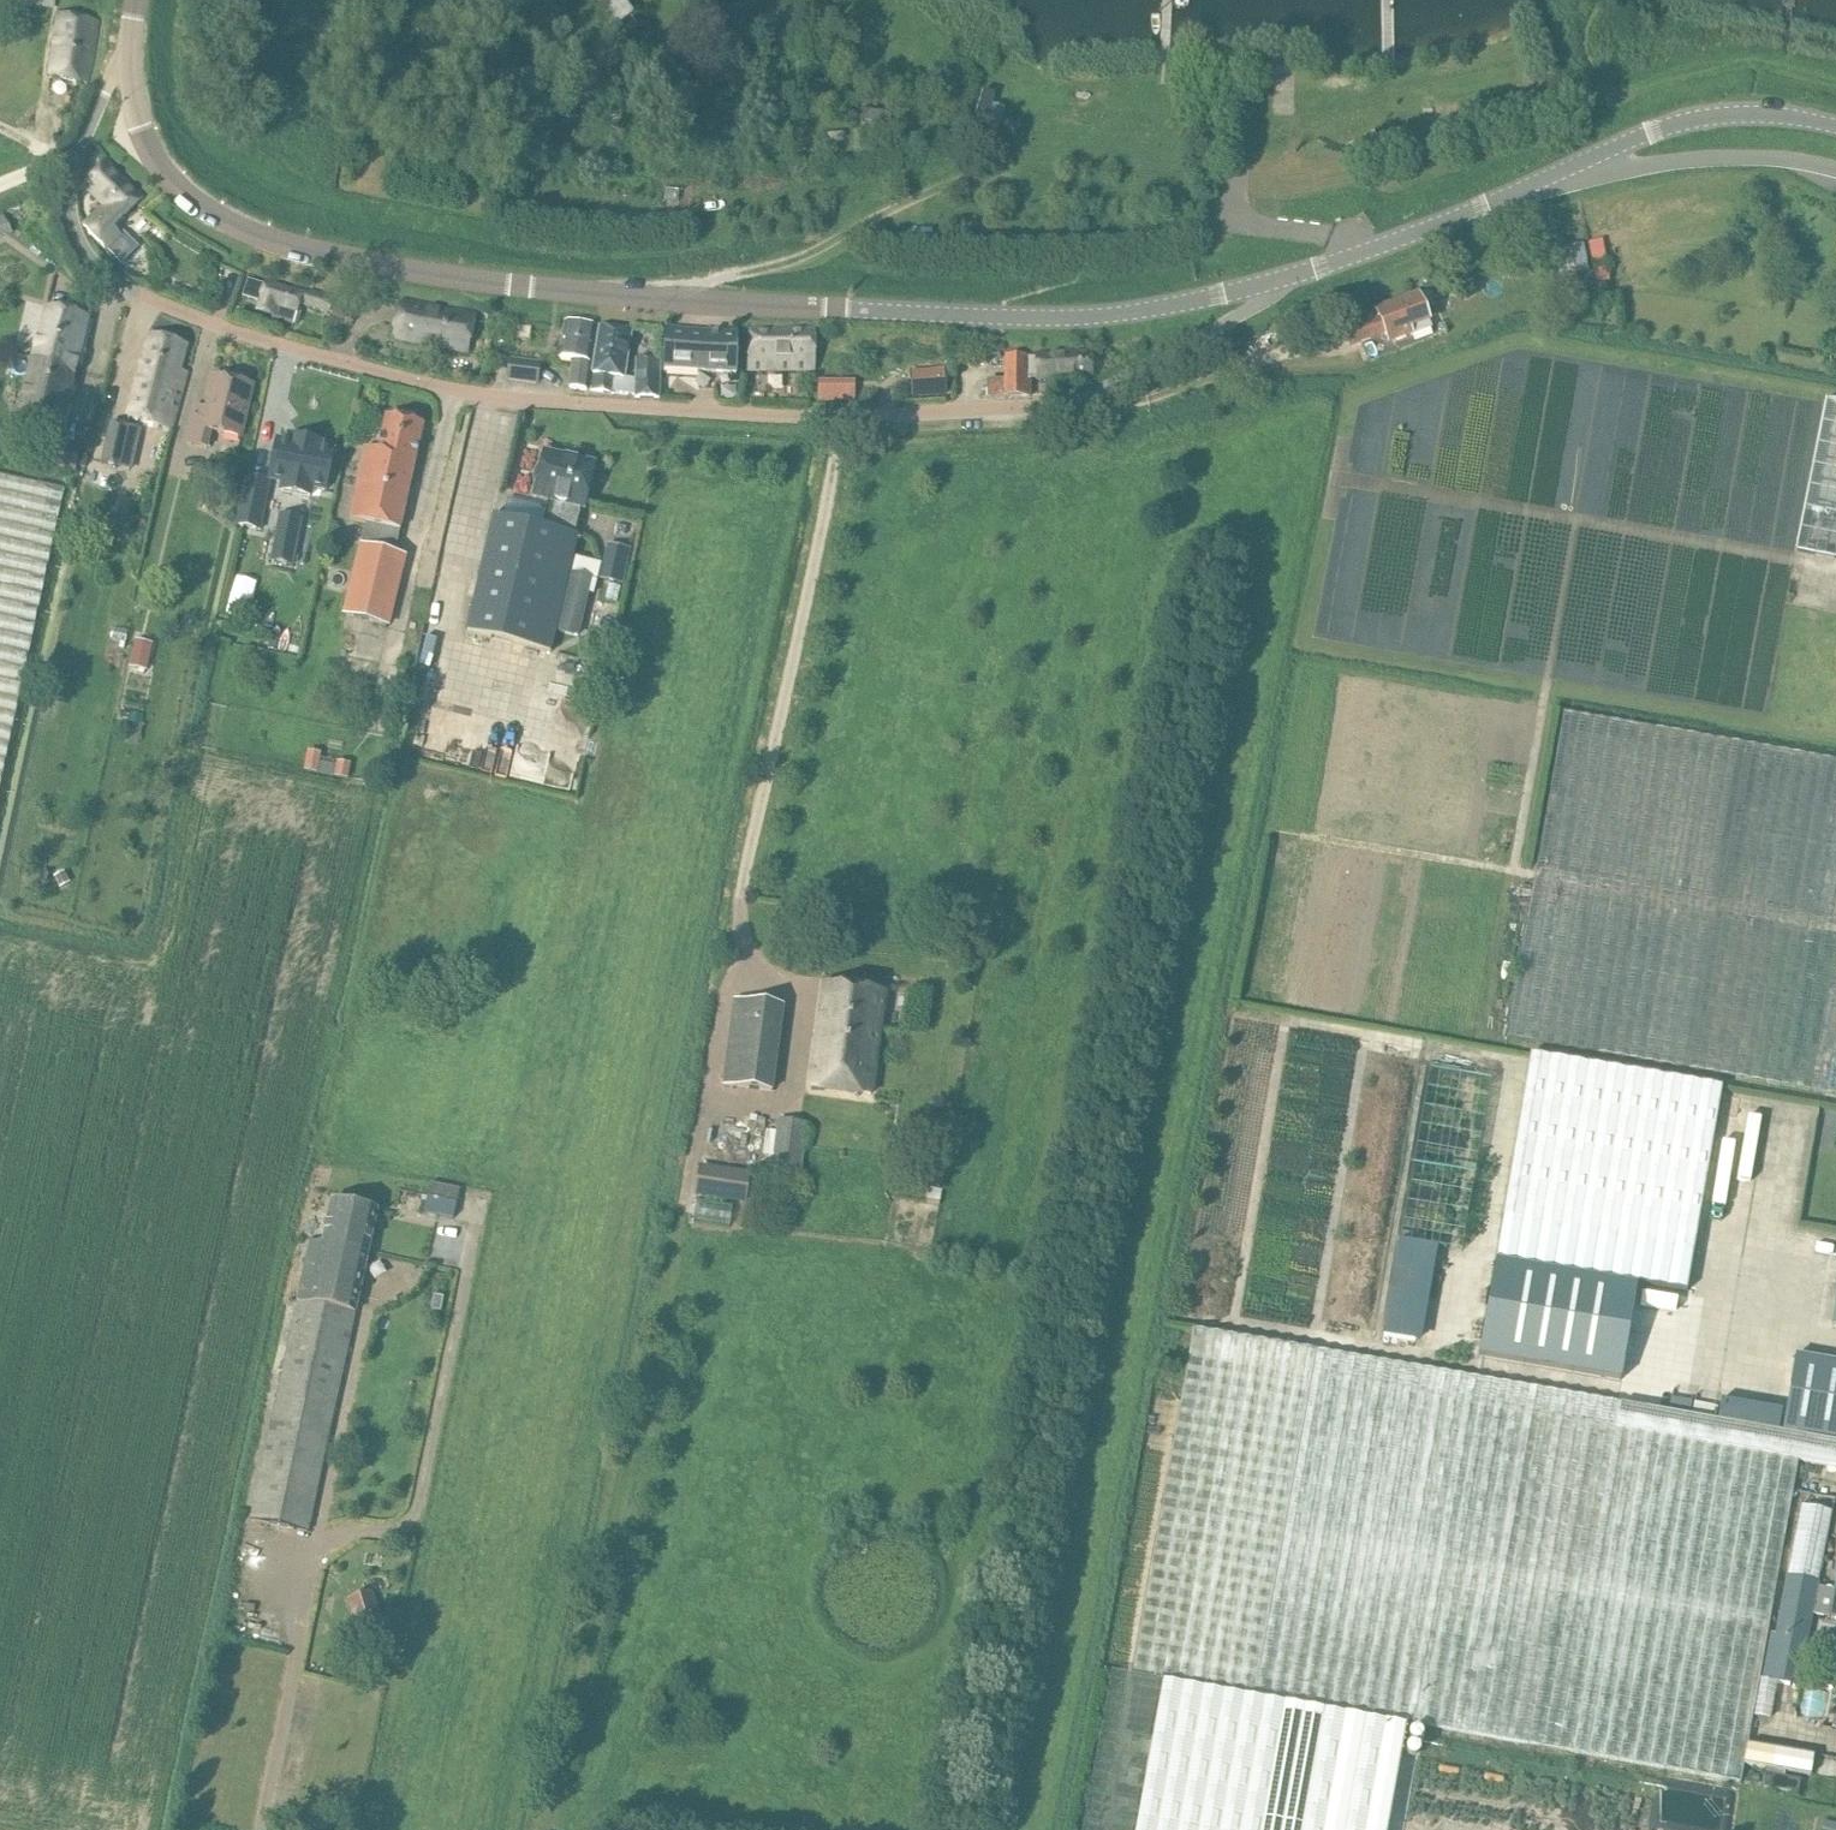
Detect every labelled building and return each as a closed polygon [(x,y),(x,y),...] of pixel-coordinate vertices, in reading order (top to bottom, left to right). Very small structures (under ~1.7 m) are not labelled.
[(13,5),(56,11),(57,0),(14,0),(13,5)] [(631,37),(641,30),(632,17),(635,14),(623,0),(597,0),(595,1),(618,30),(624,25),(631,37)] [(50,76),(64,78),(88,82),(97,22),(59,15),(50,76)] [(946,125),(938,140),(952,147),(960,132),(946,125)] [(105,206),(97,214),(84,227),(107,250),(121,236),(113,228),(143,197),(108,162),(84,186),(105,206)] [(237,273),(225,270),(219,287),(232,290),(237,273)] [(260,301),(261,302),(258,312),(274,317),(273,318),(294,324),(303,294),(265,283),(260,301)] [(307,313),(329,319),(335,301),(312,294),(307,313)] [(1432,332),(1426,317),(1418,295),(1399,302),(1400,304),(1388,309),(1387,306),(1377,310),(1380,319),(1386,333),(1391,347),(1432,332)] [(405,299),(398,337),(468,351),(476,313),(405,299)] [(358,306),(337,301),(330,328),(335,329),(337,322),(353,326),(358,306)] [(33,362),(76,372),(89,319),(46,309),(33,362)] [(1344,333),(1347,339),(1349,346),(1386,333),(1380,319),(1344,333)] [(569,388),(587,390),(596,325),(565,321),(560,358),(573,360),(569,388)] [(599,334),(591,391),(614,394),(615,393),(635,396),(635,398),(659,399),(660,359),(636,358),(635,379),(624,377),(630,337),(631,330),(601,326),(599,334)] [(815,369),(815,327),(751,328),(752,369),(815,369)] [(663,372),(700,374),(700,393),(718,394),(718,387),(732,388),(732,376),(735,376),(738,332),(665,328),(663,372)] [(150,335),(143,357),(126,416),(171,427),(186,373),(179,371),(187,345),(150,335)] [(1091,351),(1026,355),(1009,355),(1009,383),(989,384),(989,397),(1030,397),(1030,381),(1093,376),(1091,351)] [(511,359),(508,380),(537,384),(540,363),(511,359)] [(76,372),(33,362),(19,420),(62,429),(76,372)] [(911,372),(912,396),(946,394),(945,370),(911,372)] [(243,433),(248,410),(253,386),(212,377),(205,409),(196,407),(188,442),(207,447),(212,426),(243,433)] [(1827,402),(1797,553),(1835,561),(1835,404),(1827,402)] [(367,522),(347,616),(389,626),(404,557),(395,555),(424,424),(386,416),(379,451),(366,448),(350,519),(367,522)] [(100,465),(120,470),(129,429),(108,424),(100,465)] [(4,432),(0,451),(0,458),(27,465),(33,438),(4,432)] [(333,453),(277,442),(270,480),(284,482),(282,490),(310,496),(312,487),(326,490),(333,453)] [(39,468),(74,475),(76,468),(85,469),(89,452),(79,451),(78,457),(42,452),(39,468)] [(542,526),(494,515),(467,633),(551,652),(578,535),(576,534),(582,508),(584,508),(595,465),(545,453),(535,497),(549,500),(542,526)] [(63,489),(0,475),(0,784),(63,489)] [(81,477),(75,504),(90,508),(97,480),(81,477)] [(269,483),(245,478),(237,524),(260,529),(269,483)] [(279,514),(271,561),(292,566),(301,518),(279,514)] [(600,578),(623,583),(632,548),(608,543),(600,578)] [(573,572),(558,633),(579,638),(590,593),(593,578),(573,572)] [(151,646),(136,643),(131,666),(146,669),(151,646)] [(1561,710),(1504,1031),(1835,1090),(1835,759),(1561,710)] [(308,751),(304,771),(318,773),(321,759),(322,753),(308,751)] [(337,762),(335,777),(348,779),(351,764),(337,761),(337,762)] [(64,872),(54,877),(60,888),(70,883),(64,872)] [(871,1094),(885,993),(824,985),(809,1086),(871,1094)] [(786,1009),(735,1000),(722,1084),(774,1092),(786,1009)] [(1496,1260),(1479,1355),(1620,1381),(1637,1285),(1638,1284),(1686,1292),(1723,1088),(1532,1053),(1494,1259),(1496,1260)] [(807,1124),(802,1123),(779,1120),(772,1168),(772,1171),(800,1174),(807,1124)] [(1737,1194),(1756,1194),(1759,1129),(1740,1128),(1737,1194)] [(699,1165),(697,1174),(694,1197),(745,1205),(750,1173),(699,1165)] [(430,1186),(423,1212),(452,1219),(459,1193),(430,1186)] [(250,1520),(284,1527),(308,1532),(377,1210),(331,1200),(322,1240),(311,1238),(250,1520)] [(696,1200),(693,1220),(730,1226),(733,1206),(696,1200)] [(1432,1245),(1400,1240),(1383,1336),(1412,1341),(1416,1320),(1413,1320),(1419,1283),(1426,1284),(1432,1245)] [(434,1295),(431,1310),(441,1312),(444,1297),(434,1295)] [(1405,1737),(1415,1738),(1417,1724),(1742,1782),(1745,1765),(1766,1768),(1765,1774),(1766,1774),(1764,1788),(1798,1794),(1801,1780),(1785,1777),(1785,1772),(1811,1776),(1814,1757),(1749,1746),(1754,1717),(1760,1679),(1761,1678),(1779,1574),(1800,1461),(1780,1457),(1785,1428),(1782,1428),(1771,1426),(1721,1417),(1715,1416),(1690,1412),(1689,1412),(1666,1408),(1646,1405),(1509,1382),(1193,1329),(1130,1674),(1163,1680),(1136,1829),(1388,1829),(1405,1737)] [(1785,1428),(1780,1457),(1800,1461),(1833,1467),(1835,1467),(1835,1361),(1798,1354),(1785,1428)] [(346,1600),(361,1643),(387,1634),(372,1591),(346,1600)]
